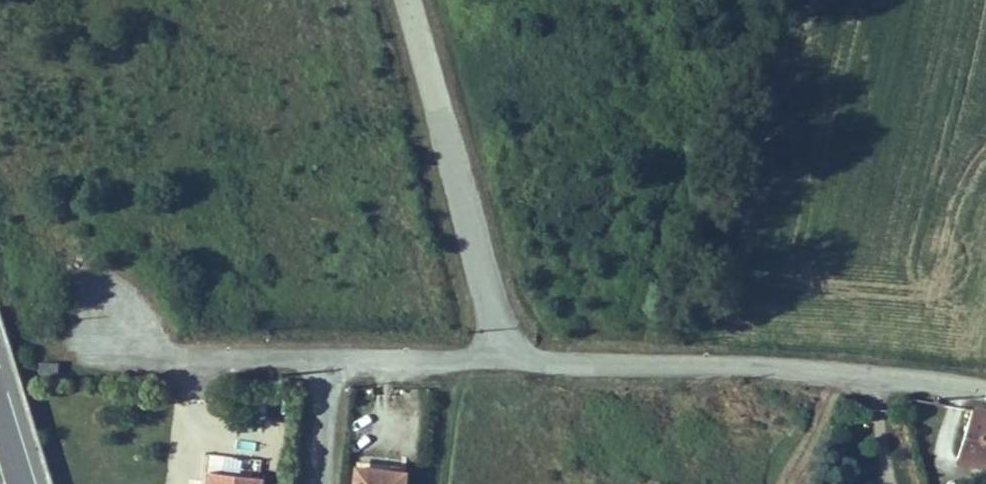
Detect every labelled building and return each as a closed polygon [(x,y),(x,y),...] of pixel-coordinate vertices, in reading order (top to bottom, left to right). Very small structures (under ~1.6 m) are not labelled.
[(957,480),(976,483),(985,483),(985,421),(971,418),(957,480)]
